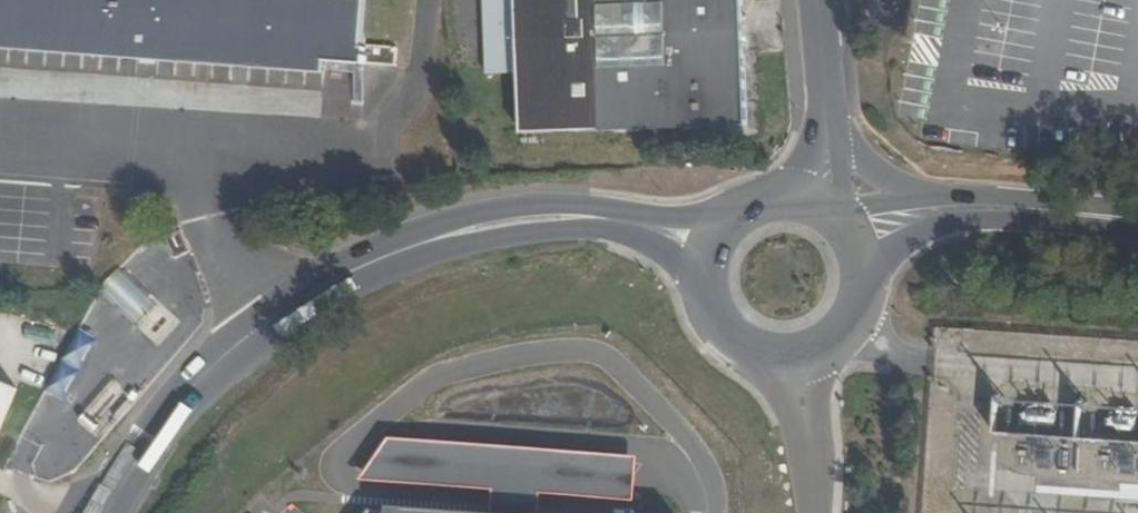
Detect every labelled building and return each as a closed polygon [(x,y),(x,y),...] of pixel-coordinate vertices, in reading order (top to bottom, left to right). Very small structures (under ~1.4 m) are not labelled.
[(366,50),(370,0),(0,0),(0,51),(330,75),(331,63),(370,66),(371,50),(366,50)] [(517,0),(484,0),(486,75),(519,74),(517,0)] [(519,74),(521,135),(746,128),(742,0),(517,0),(519,74)] [(397,66),(399,48),(369,46),(369,50),(371,50),(370,64),(397,66)] [(140,324),(159,303),(121,268),(101,290),(140,324)] [(1,445),(22,389),(0,381),(0,445),(1,445)] [(999,400),(998,435),(1137,441),(1137,406),(999,400)]
